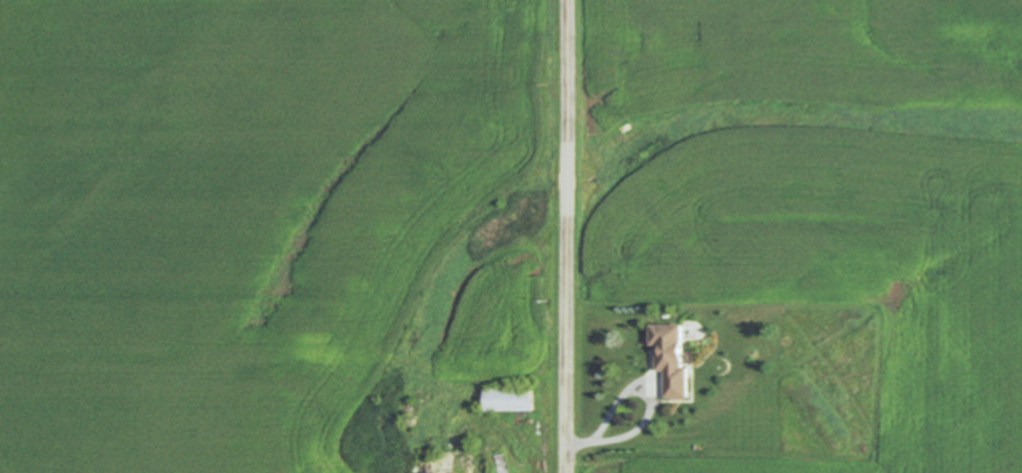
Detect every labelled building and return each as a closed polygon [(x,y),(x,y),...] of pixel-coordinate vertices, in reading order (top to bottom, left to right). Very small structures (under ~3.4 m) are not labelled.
[(656,325),(688,326),(688,368),(693,368),(693,375),(695,375),(695,400),(669,400),(669,398),(670,398),(670,371),(662,371),(662,346),(656,346),(656,325)] [(489,389),(536,388),(537,411),(490,412),(489,389)]
